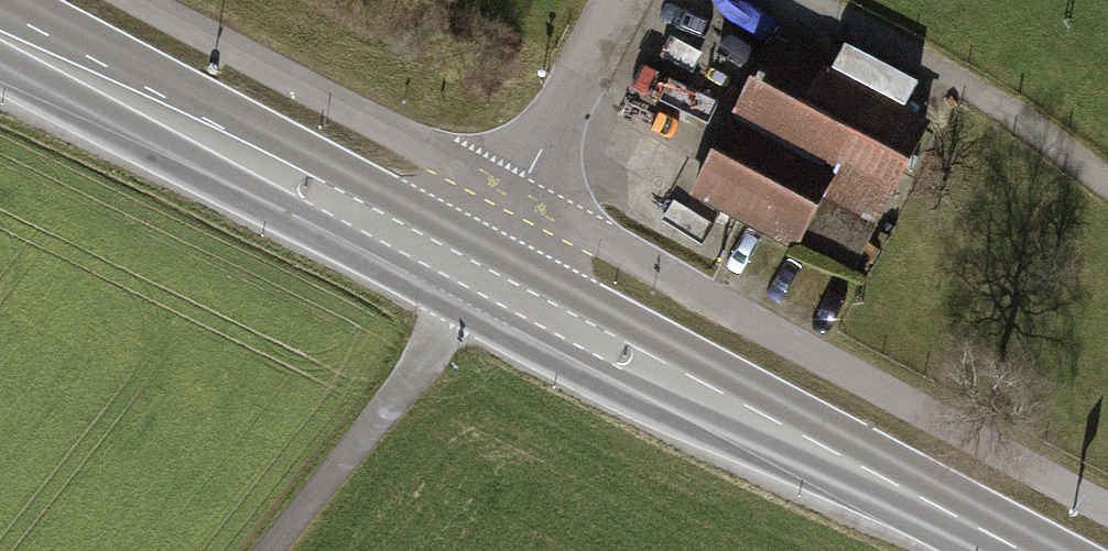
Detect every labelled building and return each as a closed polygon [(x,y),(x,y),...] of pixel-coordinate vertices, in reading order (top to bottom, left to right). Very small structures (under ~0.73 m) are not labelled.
[(773,48),(695,193),(798,248),(830,187),(881,214),(926,129),(773,48)]
